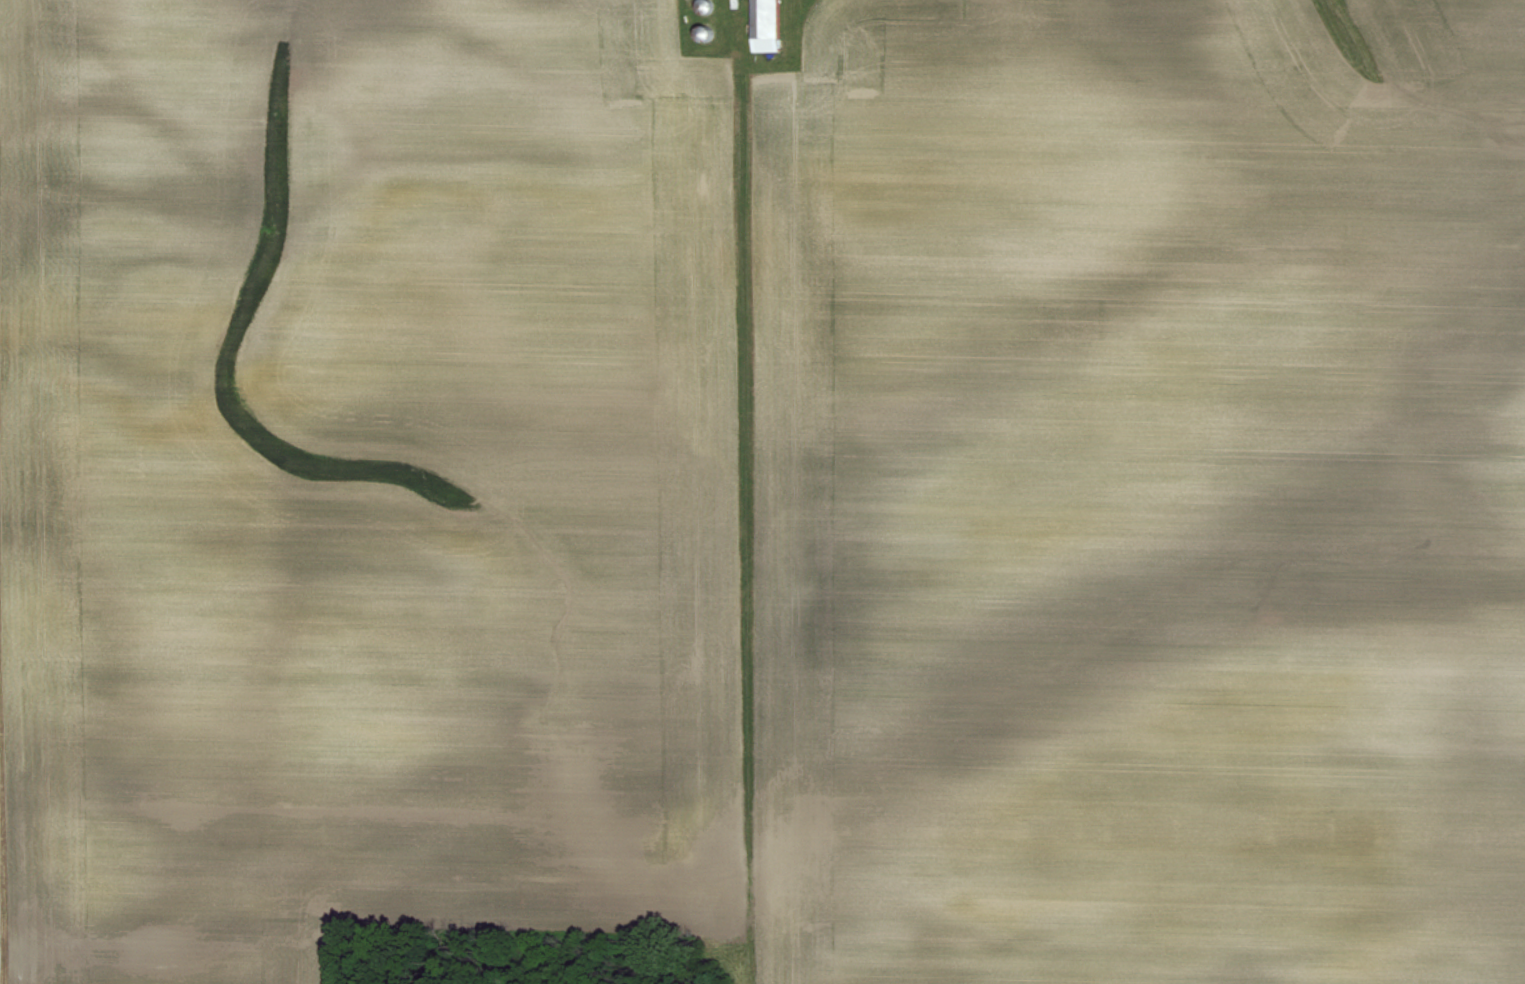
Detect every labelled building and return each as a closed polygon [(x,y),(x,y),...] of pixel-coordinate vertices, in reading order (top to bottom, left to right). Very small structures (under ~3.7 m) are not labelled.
[(780,52),(779,0),(753,0),(753,53),(780,52)]
